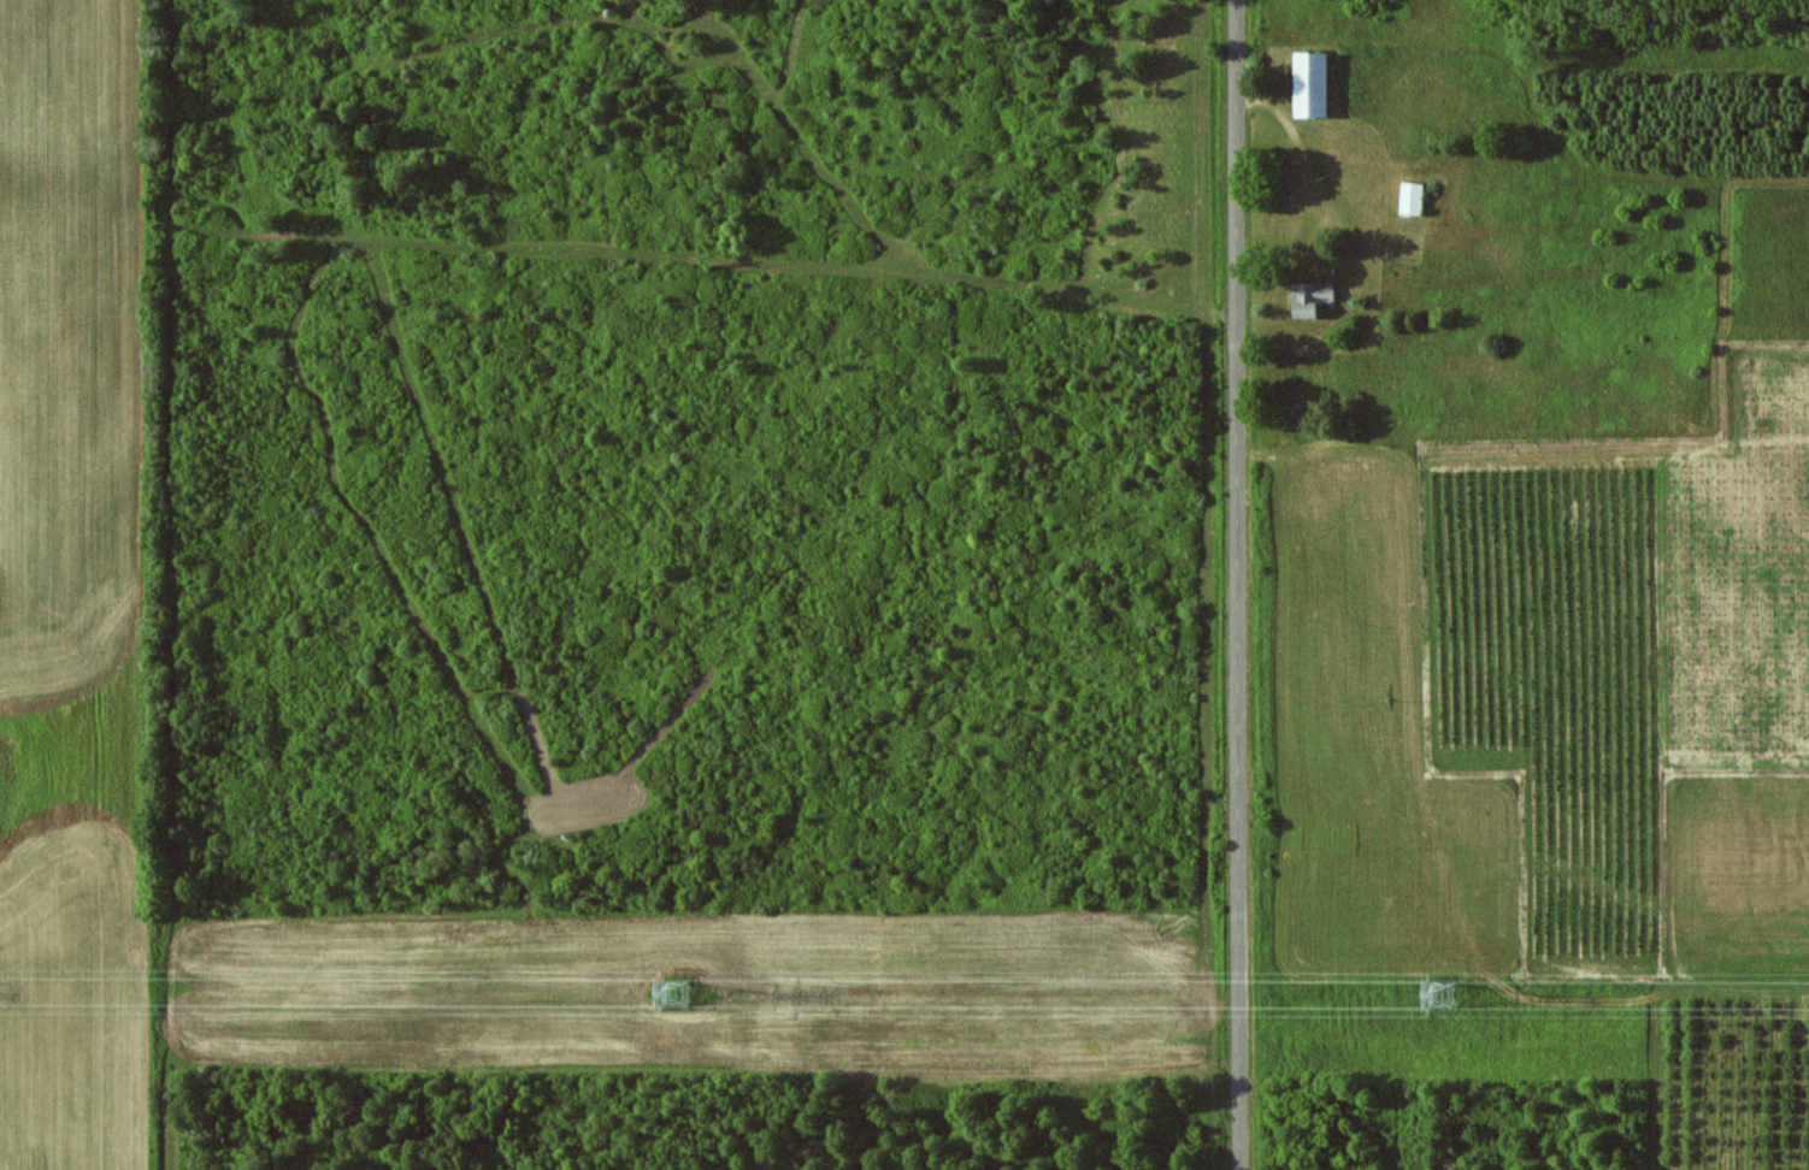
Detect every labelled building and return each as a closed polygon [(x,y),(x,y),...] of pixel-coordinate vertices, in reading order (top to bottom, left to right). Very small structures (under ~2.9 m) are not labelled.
[(1331,54),(1298,53),(1297,118),(1330,119),(1331,54)] [(1424,215),(1426,184),(1404,183),(1402,214),(1424,215)] [(1337,286),(1297,287),(1298,319),(1322,318),(1322,306),(1337,305),(1337,286)]
